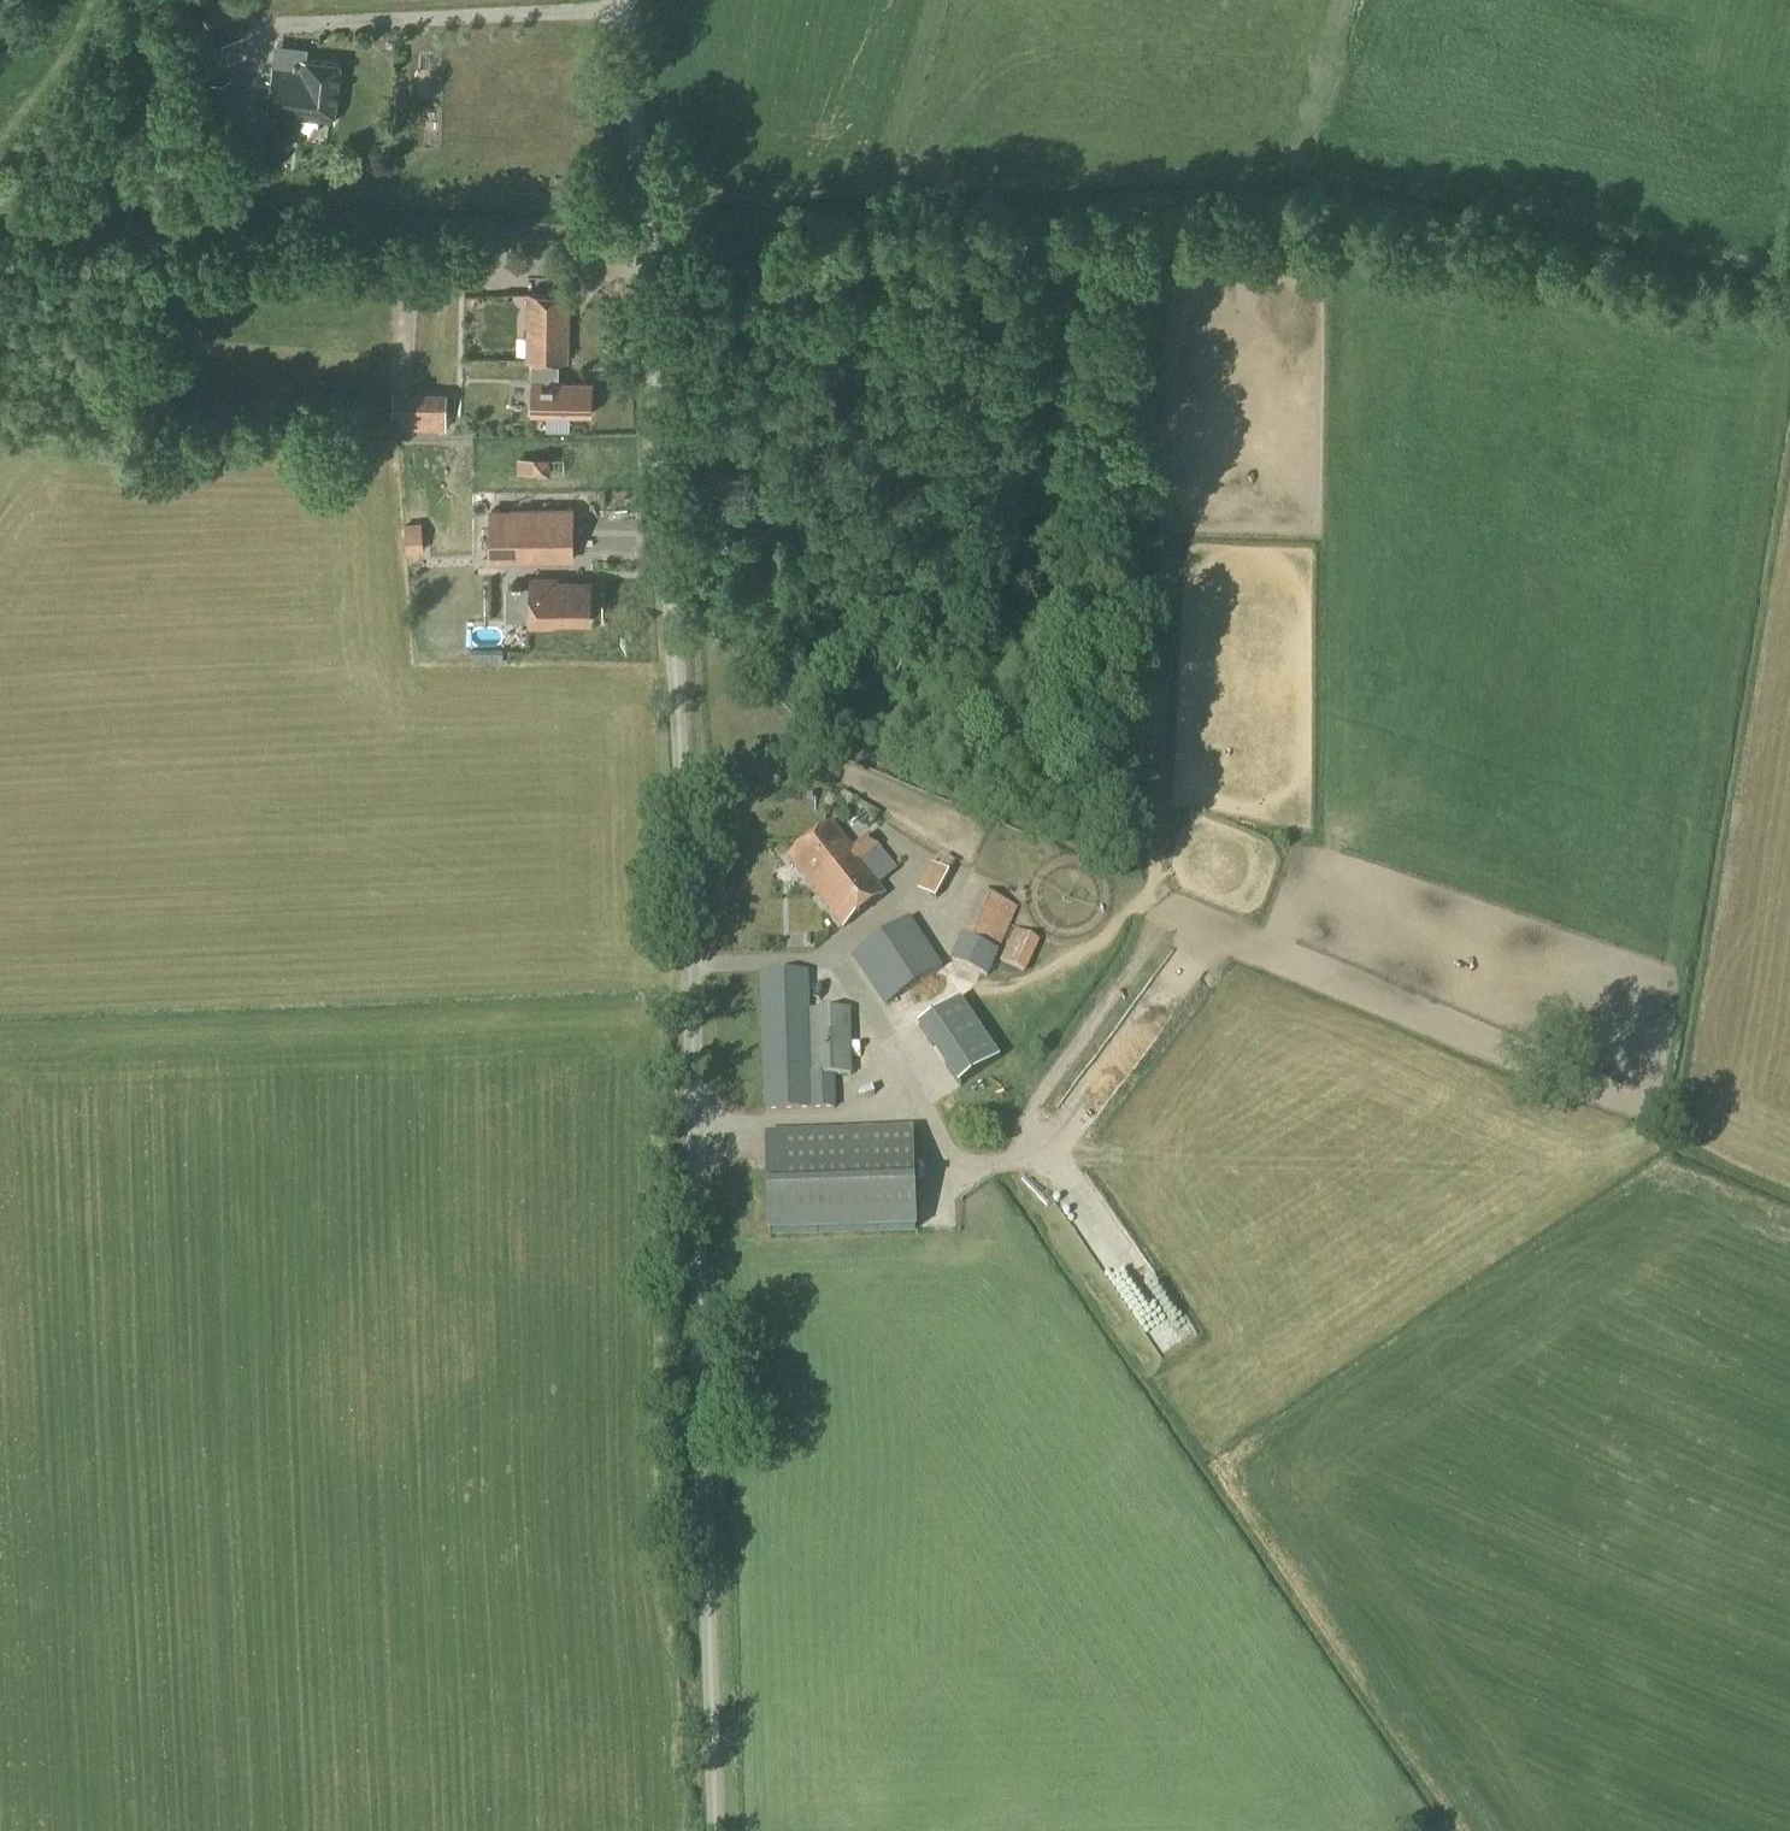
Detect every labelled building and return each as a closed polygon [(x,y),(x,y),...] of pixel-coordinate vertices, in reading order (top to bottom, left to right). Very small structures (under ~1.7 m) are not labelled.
[(335,122),(341,64),(300,59),(299,68),(275,66),(269,114),(335,122)] [(569,363),(570,293),(527,292),(526,362),(532,362),(531,382),(532,382),(531,414),(592,415),(593,383),(559,383),(560,363),(569,363)] [(447,429),(448,394),(394,392),(393,412),(383,411),(382,434),(394,434),(394,427),(447,429)] [(534,472),(550,472),(550,458),(534,458),(534,472)] [(514,512),(514,507),(492,507),(492,533),(491,533),(491,560),(570,559),(570,533),(571,524),(586,524),(586,512),(514,512)] [(558,582),(558,580),(531,580),(531,627),(553,627),(553,623),(590,623),(590,582),(558,582)] [(851,850),(831,824),(788,858),(842,929),(886,896),(861,863),(880,848),(870,835),(851,850)] [(956,863),(945,857),(939,867),(931,863),(917,890),(936,900),(941,892),(956,863)] [(988,978),(1018,908),(981,891),(962,935),(950,960),(988,978)] [(884,1008),(945,968),(911,917),(851,958),(884,1008)] [(1026,973),(1041,942),(1014,929),(1000,961),(1026,973)] [(811,1011),(810,972),(760,973),(764,1111),(836,1109),(835,1077),(852,1076),(850,1010),(811,1011)] [(956,1002),(917,1029),(957,1088),(997,1061),(956,1002)] [(769,1232),(916,1228),(913,1128),(766,1133),(769,1232)]
